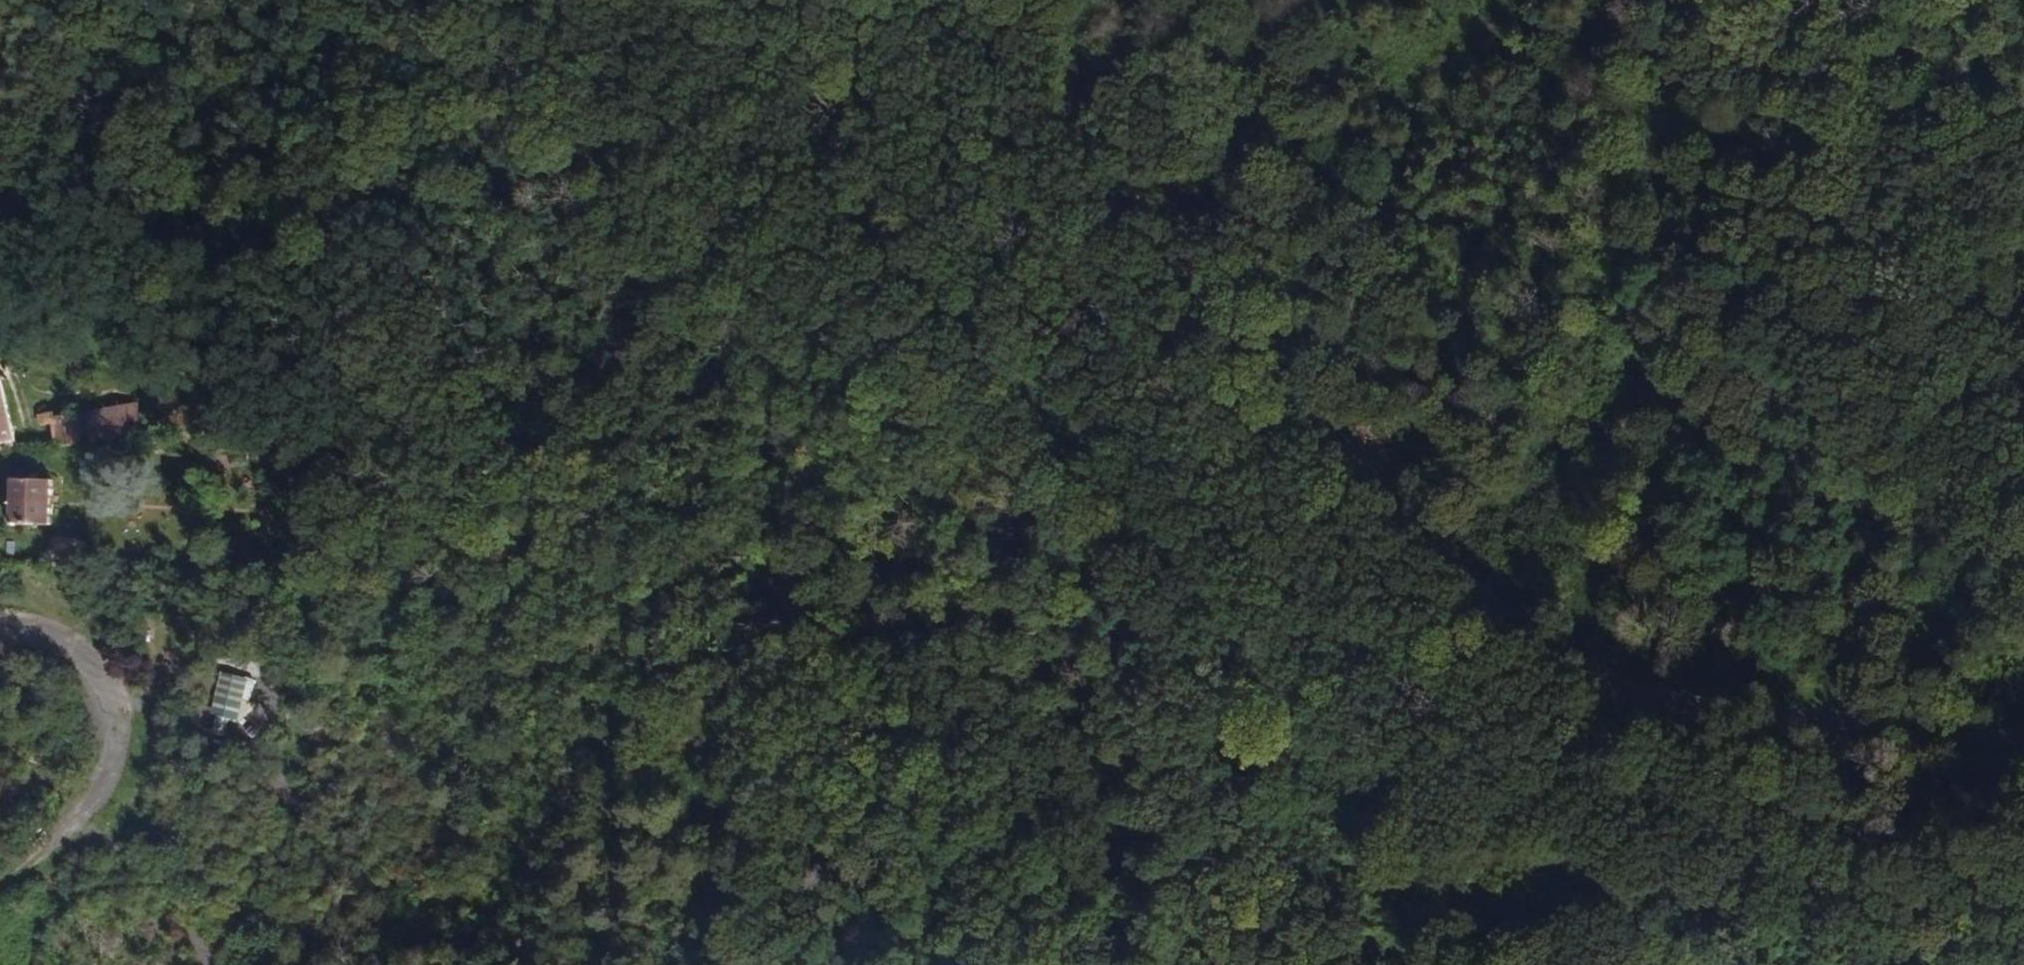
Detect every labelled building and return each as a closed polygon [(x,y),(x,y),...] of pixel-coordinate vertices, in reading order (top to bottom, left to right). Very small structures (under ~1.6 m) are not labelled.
[(28,446),(11,380),(0,383),(0,451),(1,453),(28,446)] [(107,450),(99,416),(80,423),(76,424),(78,432),(85,457),(107,450)] [(63,422),(66,435),(78,432),(76,424),(80,423),(77,418),(63,422)] [(58,525),(60,483),(22,482),(21,525),(58,525)] [(247,712),(253,678),(217,671),(211,705),(247,712)]
